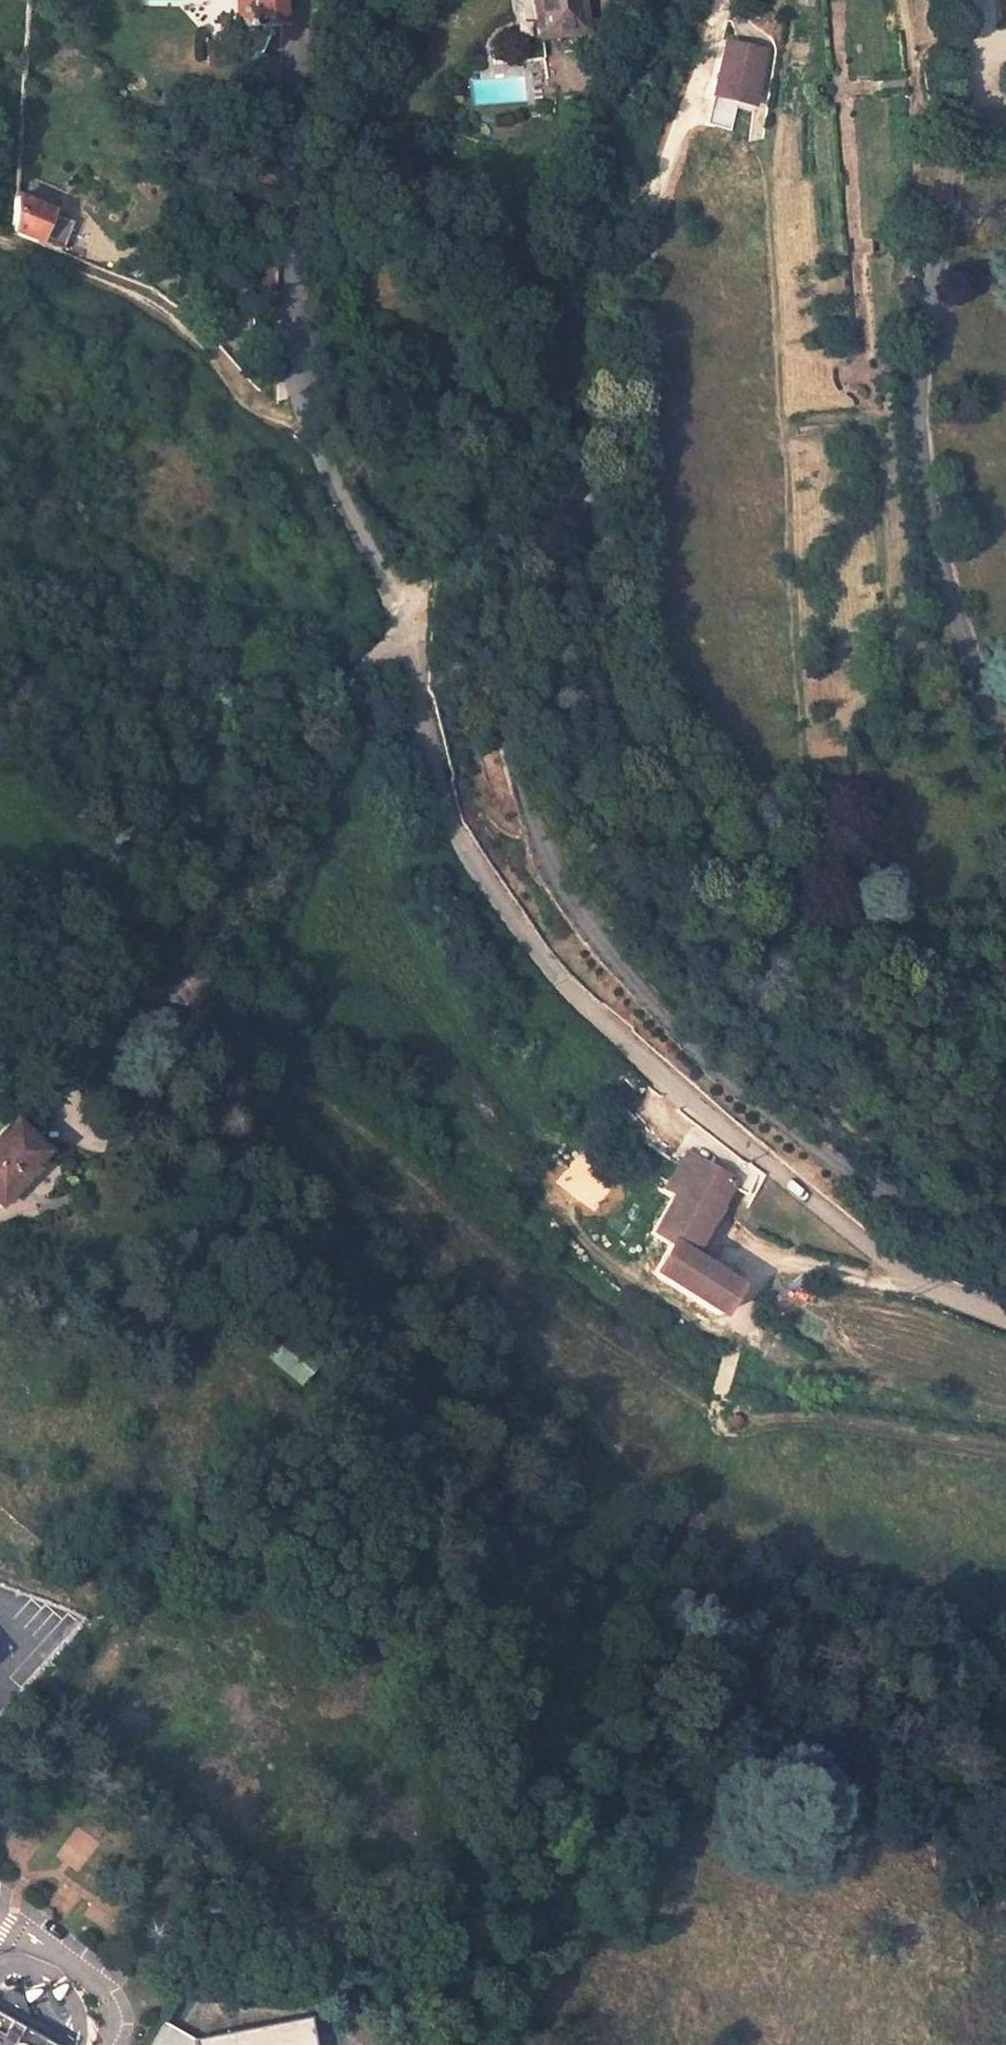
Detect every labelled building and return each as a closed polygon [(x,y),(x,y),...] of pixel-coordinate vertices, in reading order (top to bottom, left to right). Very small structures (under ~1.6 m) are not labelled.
[(250,25),(279,26),(280,0),(251,0),(250,25)] [(537,56),(580,46),(571,0),(527,0),(537,56)] [(755,106),(766,55),(746,50),(734,101),(755,106)] [(44,251),(48,219),(14,205),(12,239),(44,251)] [(240,287),(272,287),(272,267),(239,268),(240,287)] [(16,1124),(0,1140),(0,1200),(46,1153),(16,1124)] [(685,1153),(663,1190),(672,1196),(650,1232),(670,1245),(652,1274),(718,1316),(737,1286),(690,1255),(734,1182),(685,1153)] [(319,1354),(301,1339),(289,1353),(309,1370),(319,1354)] [(745,1422),(734,1413),(728,1422),(738,1430),(745,1422)] [(76,1827),(60,1850),(83,1867),(100,1844),(76,1827)] [(25,2027),(30,2019),(23,1999),(10,1990),(3,1994),(0,2000),(0,2044),(54,2044),(25,2027)] [(195,2038),(163,2017),(147,2044),(197,2044),(195,2038)] [(197,2044),(316,2044),(311,2018),(195,2038),(197,2044)]
